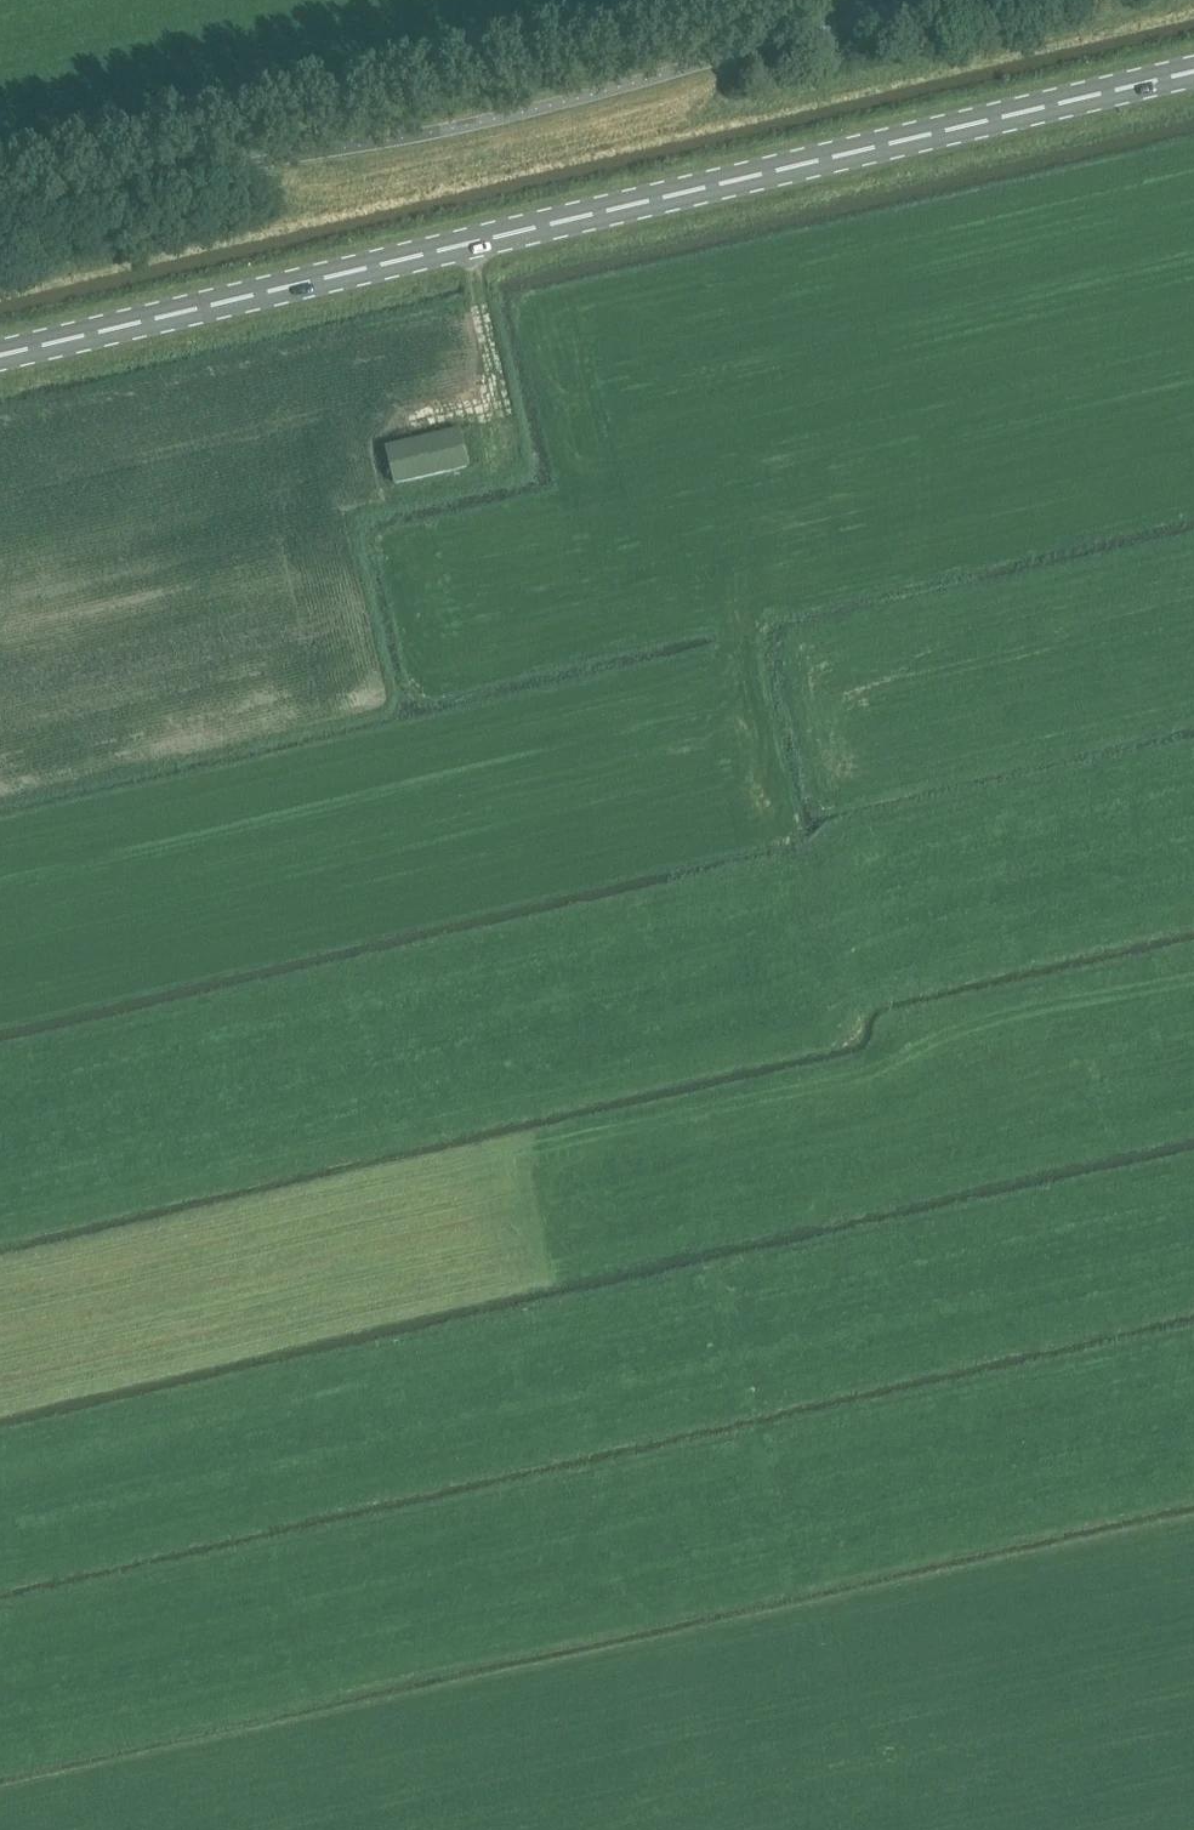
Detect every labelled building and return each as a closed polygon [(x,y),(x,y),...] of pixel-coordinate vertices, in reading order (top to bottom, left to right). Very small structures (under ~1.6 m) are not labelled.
[(461,429),(385,447),(395,487),(470,469),(461,429)]
